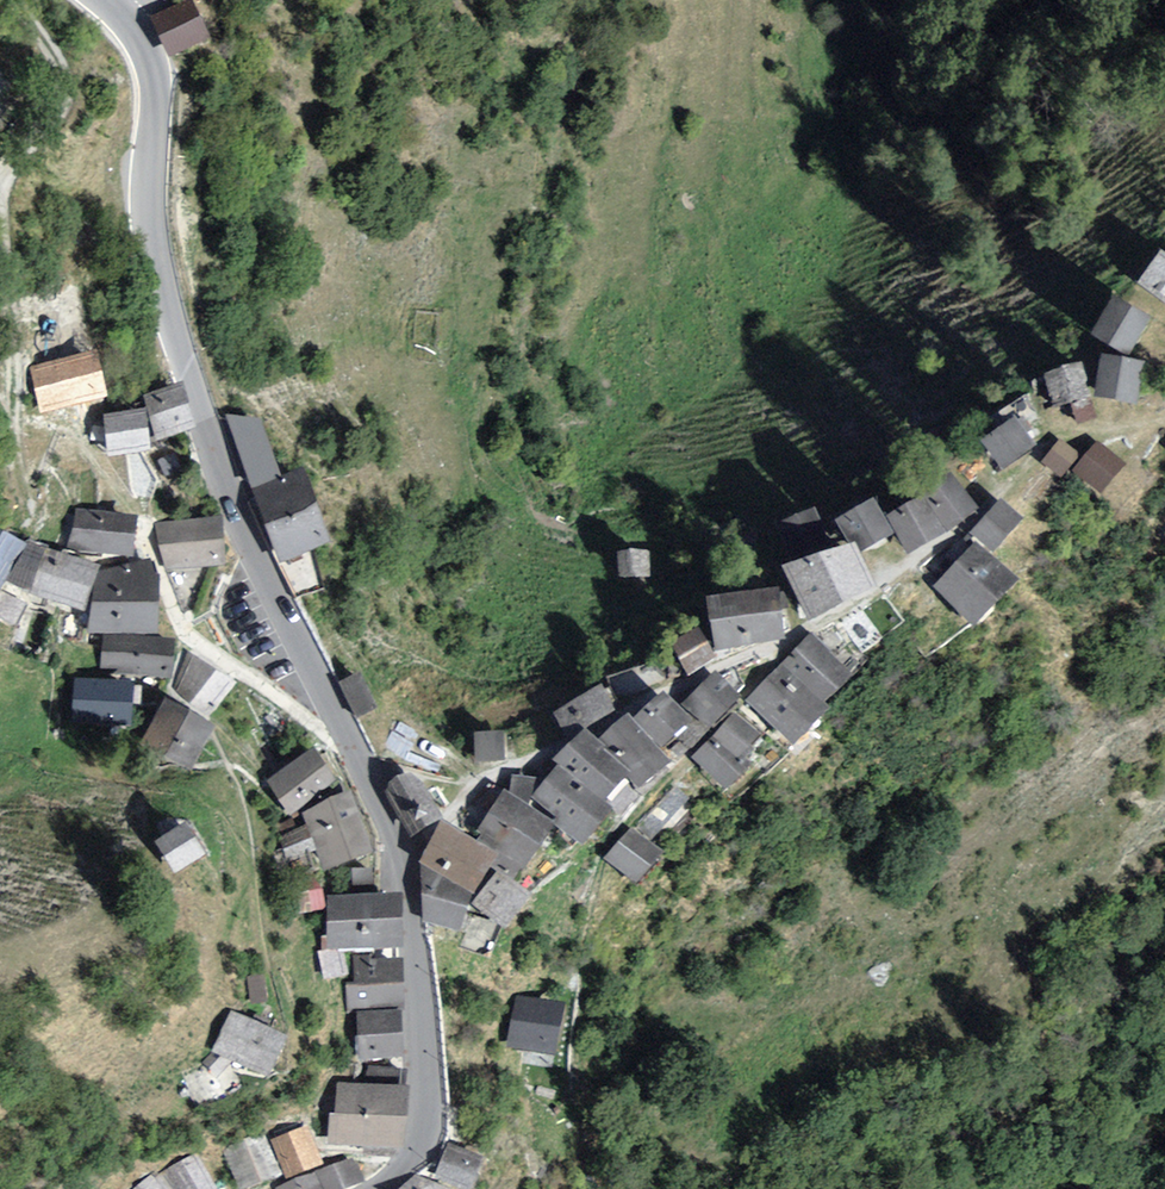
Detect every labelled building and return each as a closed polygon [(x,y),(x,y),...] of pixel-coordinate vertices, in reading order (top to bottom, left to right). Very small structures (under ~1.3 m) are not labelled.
[(183,10),(161,21),(173,43),(194,32),(183,10)] [(0,74),(0,105),(20,106),(21,74),(0,74)] [(1138,282),(1164,300),(1164,253),(1160,249),(1138,282)] [(1147,316),(1112,294),(1091,330),(1126,351),(1147,316)] [(1142,362),(1100,355),(1094,392),(1135,400),(1142,362)] [(59,362),(65,389),(95,383),(90,356),(59,362)] [(1084,363),(1044,371),(1051,405),(1091,397),(1084,363)] [(181,385),(147,395),(160,441),(194,432),(181,385)] [(141,404),(104,410),(110,454),(148,448),(141,404)] [(1014,417),(976,441),(992,467),(1030,443),(1014,417)] [(303,468),(263,480),(287,555),(326,543),(303,468)] [(954,473),(927,491),(951,525),(977,507),(954,473)] [(920,491),(893,507),(918,546),(944,529),(920,491)] [(860,551),(889,536),(870,500),(841,515),(860,551)] [(995,501),(969,530),(993,550),(1019,521),(995,501)] [(135,517),(80,510),(76,545),(131,551),(135,517)] [(221,519),(171,522),(174,565),(224,561),(221,519)] [(0,528),(0,593),(28,543),(0,528)] [(844,542),(793,569),(814,610),(866,583),(844,542)] [(971,546),(934,587),(976,625),(1013,584),(971,546)] [(646,547),(618,547),(618,574),(646,574),(646,547)] [(92,571),(40,550),(26,583),(78,604),(92,571)] [(152,566),(101,567),(101,628),(152,628),(152,566)] [(779,592),(721,598),(726,642),(784,635),(779,592)] [(701,627),(668,645),(682,670),(715,652),(701,627)] [(811,632),(788,652),(826,697),(850,677),(811,632)] [(160,649),(95,643),(92,672),(157,678),(160,649)] [(229,682),(198,660),(179,687),(210,709),(229,682)] [(362,667),(337,677),(351,715),(377,705),(362,667)] [(787,738),(821,707),(785,667),(750,698),(787,738)] [(729,706),(709,678),(683,697),(702,724),(729,706)] [(132,684),(77,681),(75,718),(130,721),(132,684)] [(553,706),(563,725),(604,703),(594,684),(553,706)] [(667,747),(691,727),(666,697),(642,717),(667,747)] [(209,725),(171,702),(146,744),(184,767),(209,725)] [(760,742),(733,717),(699,755),(726,780),(760,742)] [(606,735),(647,779),(665,761),(624,718),(606,735)] [(510,727),(475,728),(476,758),(510,757),(510,727)] [(562,755),(609,795),(628,773),(582,733),(562,755)] [(318,752),(276,778),(294,806),(335,779),(318,752)] [(583,835),(605,806),(552,766),(530,794),(583,835)] [(422,771),(390,784),(409,829),(440,815),(422,771)] [(531,863),(554,828),(505,795),(481,829),(531,863)] [(307,812),(328,868),(374,851),(354,796),(307,812)] [(186,821),(152,841),(168,868),(202,848),(186,821)] [(484,853),(442,830),(427,856),(469,880),(484,853)] [(627,832),(609,861),(640,880),(657,850),(627,832)] [(511,923),(527,891),(495,874),(478,906),(511,923)] [(464,887),(426,884),(423,925),(461,927),(464,887)] [(398,897),(328,895),(327,948),(396,949),(398,897)] [(401,959),(358,959),(358,1006),(400,1006),(401,959)] [(551,1054),(559,1001),(521,996),(513,1049),(551,1054)] [(351,1013),(354,1054),(401,1051),(399,1010),(351,1013)] [(235,1013),(218,1050),(257,1069),(275,1031),(235,1013)] [(403,1084),(340,1078),(334,1149),(397,1154),(403,1084)] [(291,1167),(317,1159),(306,1124),(280,1133),(291,1167)] [(259,1138),(227,1145),(237,1185),(268,1178),(259,1138)] [(123,1188),(211,1188),(221,1182),(194,1142),(123,1188)] [(448,1144),(434,1174),(464,1188),(478,1158),(448,1144)] [(321,1170),(328,1188),(344,1188),(355,1184),(345,1160),(321,1170)] [(279,1182),(282,1188),(315,1188),(308,1171),(279,1182)]
